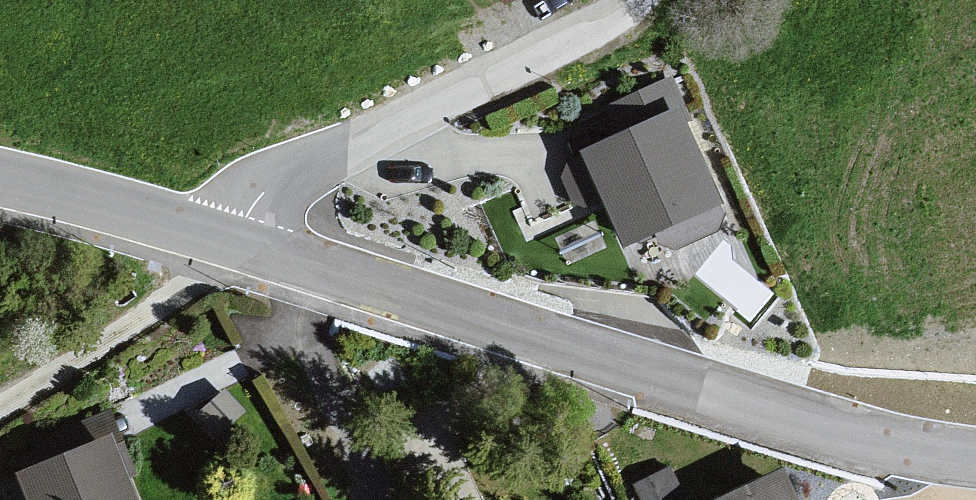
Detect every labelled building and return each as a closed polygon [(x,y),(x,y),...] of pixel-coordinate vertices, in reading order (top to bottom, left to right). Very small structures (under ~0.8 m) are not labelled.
[(685,115),(579,157),(629,252),(735,208),(685,115)] [(21,477),(6,483),(13,499),(139,499),(112,438),(21,477)] [(729,499),(797,499),(786,474),(729,499)]
